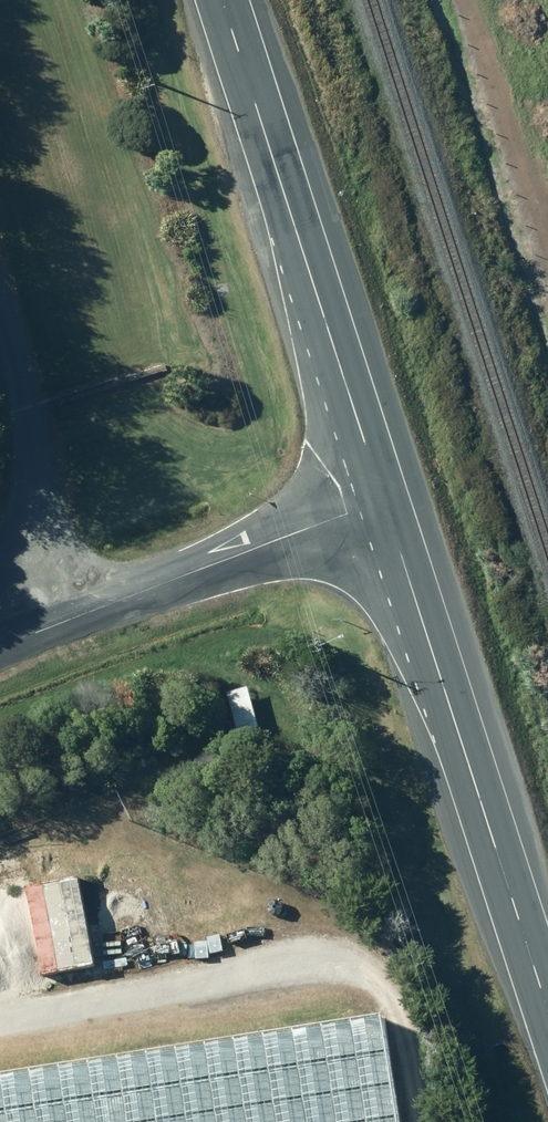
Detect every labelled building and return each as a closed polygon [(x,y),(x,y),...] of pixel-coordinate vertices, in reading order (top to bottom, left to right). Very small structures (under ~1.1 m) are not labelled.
[(381,1024),(0,1085),(0,1121),(396,1121),(381,1024)]
